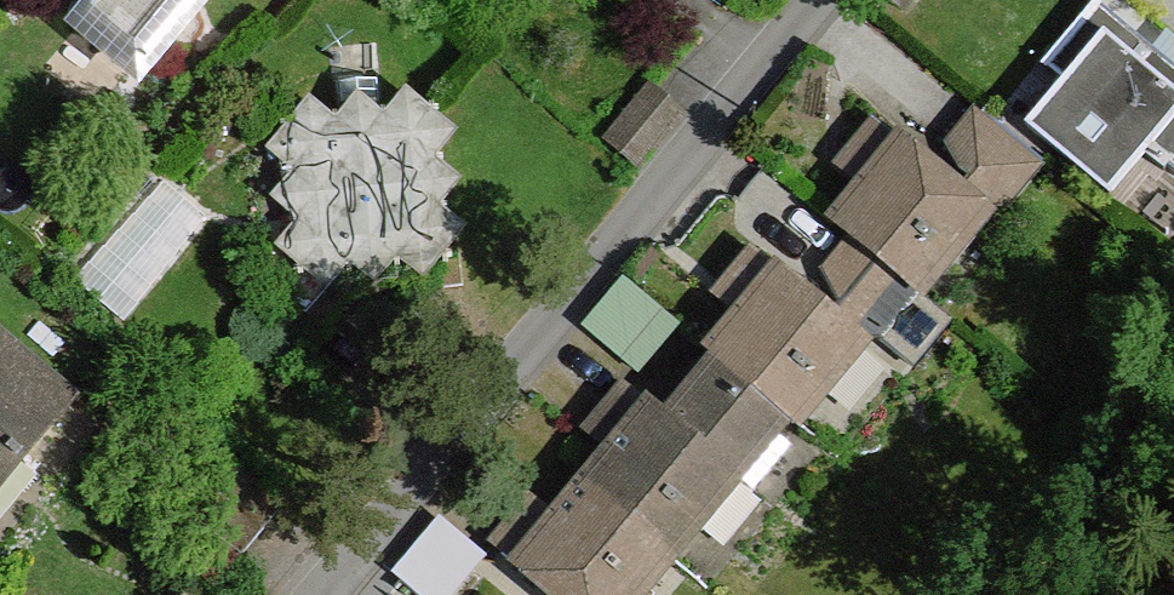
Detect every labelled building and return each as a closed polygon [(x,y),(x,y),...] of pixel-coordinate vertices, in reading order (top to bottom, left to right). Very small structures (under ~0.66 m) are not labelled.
[(85,21),(139,66),(196,0),(101,0),(85,21)] [(903,12),(914,0),(891,0),(903,12)] [(1097,3),(1044,65),(1067,84),(1030,129),(1109,196),(1147,150),(1173,172),(1173,68),(1097,3)] [(677,116),(650,91),(611,140),(638,163),(677,116)] [(1029,153),(976,109),(946,145),(960,173),(986,194),(1015,172),(1029,153)] [(429,117),(288,131),(296,219),(301,273),(352,268),(351,257),(402,252),(442,248),(429,117)] [(984,212),(878,122),(847,156),(869,176),(834,219),(855,237),(909,282),(919,290),(984,212)] [(310,318),(352,268),(301,273),(296,219),(251,271),(310,318)] [(909,282),(855,237),(823,273),(835,301),(863,325),(893,302),(909,282)] [(442,248),(402,252),(407,290),(462,285),(458,246),(442,248)] [(720,357),(784,411),(795,420),(860,341),(756,251),(726,286),(747,305),(710,350),(720,357)] [(675,322),(617,275),(578,322),(635,369),(675,322)] [(0,339),(0,445),(19,460),(71,398),(0,339)] [(770,429),(784,411),(720,357),(667,421),(732,476),(770,429)] [(618,441),(581,484),(666,555),(732,476),(667,421),(626,386),(597,422),(618,441)] [(770,429),(732,476),(753,493),(791,447),(770,429)] [(19,460),(0,445),(0,483),(19,460)] [(581,484),(546,528),(523,510),(493,545),(553,594),(632,594),(666,555),(581,484)] [(437,594),(454,594),(492,545),(444,508),(399,565),(437,594)]
